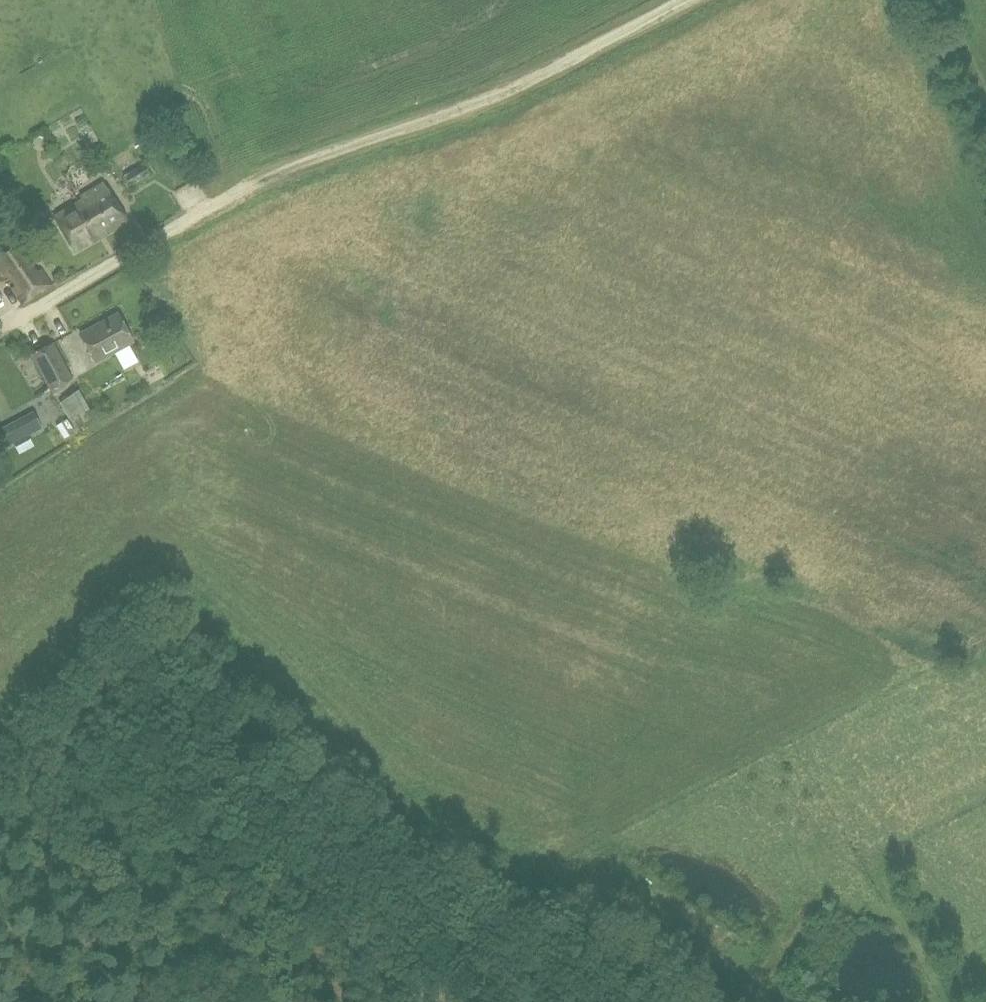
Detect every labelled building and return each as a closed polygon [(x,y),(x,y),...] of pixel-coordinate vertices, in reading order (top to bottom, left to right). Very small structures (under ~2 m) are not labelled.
[(129,186),(150,174),(144,163),(123,175),(129,186)] [(81,194),(83,197),(53,215),(74,251),(127,219),(104,180),(81,194)] [(27,262),(33,257),(18,234),(0,248),(0,270),(6,278),(9,275),(15,284),(12,287),(23,303),(51,283),(41,267),(34,271),(27,262)] [(93,360),(130,340),(116,313),(79,333),(93,360)] [(50,388),(71,377),(53,343),(32,354),(50,388)] [(68,418),(88,406),(78,389),(59,402),(68,418)] [(32,413),(21,419),(29,434),(40,428),(32,413)]
